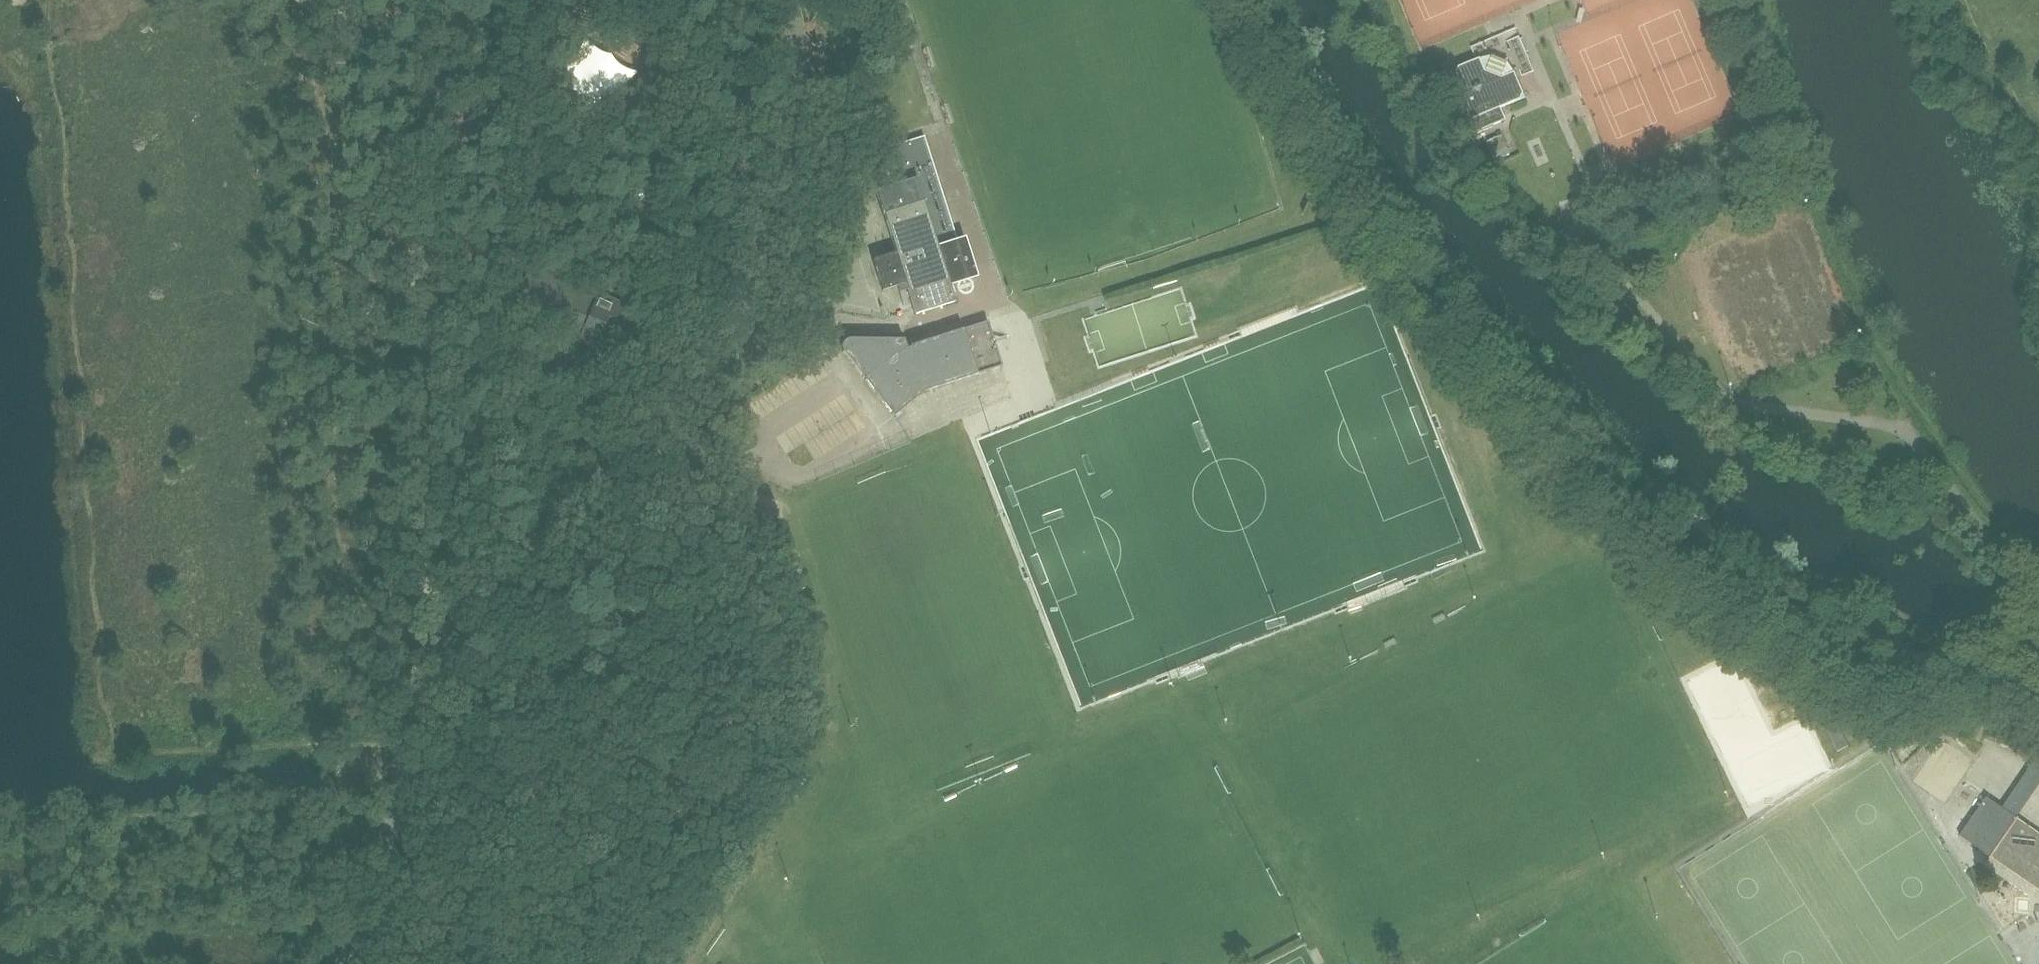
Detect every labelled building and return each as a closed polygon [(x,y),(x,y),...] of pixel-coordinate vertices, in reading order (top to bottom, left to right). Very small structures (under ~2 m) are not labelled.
[(716,19),(700,17),(699,30),(714,32),(716,19)] [(588,45),(583,39),(582,47),(579,53),(575,59),(570,64),(566,65),(564,73),(560,80),(554,87),(547,92),(554,94),(562,97),(570,102),(575,108),(583,111),(590,116),(596,122),(601,131),(602,122),(607,115),(611,108),(619,102),(621,95),(624,89),(628,83),(633,79),(638,75),(629,73),(623,71),(615,66),(610,60),(604,57),(597,54),(593,51),(588,45)] [(1485,70),(1480,59),(1480,58),(1455,69),(1465,93),(1453,98),(1467,131),(1474,134),(1507,120),(1502,108),(1526,98),(1515,72),(1514,72),(1503,77),(1485,70)] [(964,238),(957,240),(925,135),(880,149),(891,185),(877,190),(896,251),(872,259),(882,289),(906,282),(916,313),(954,301),(947,278),(974,269),(964,238)] [(596,297),(545,275),(546,272),(530,264),(510,310),(534,320),(539,307),(583,327),(578,338),(612,353),(632,306),(599,292),(596,297)] [(886,337),(848,338),(846,339),(844,340),(843,342),(842,343),(842,344),(841,346),(842,348),(842,350),(894,415),(925,391),(1003,366),(988,320),(907,346),(905,338),(886,337)] [(1990,857),(2017,818),(1987,798),(1961,836),(1990,857)] [(2017,818),(1990,857),(2038,890),(2038,833),(2017,818)]
